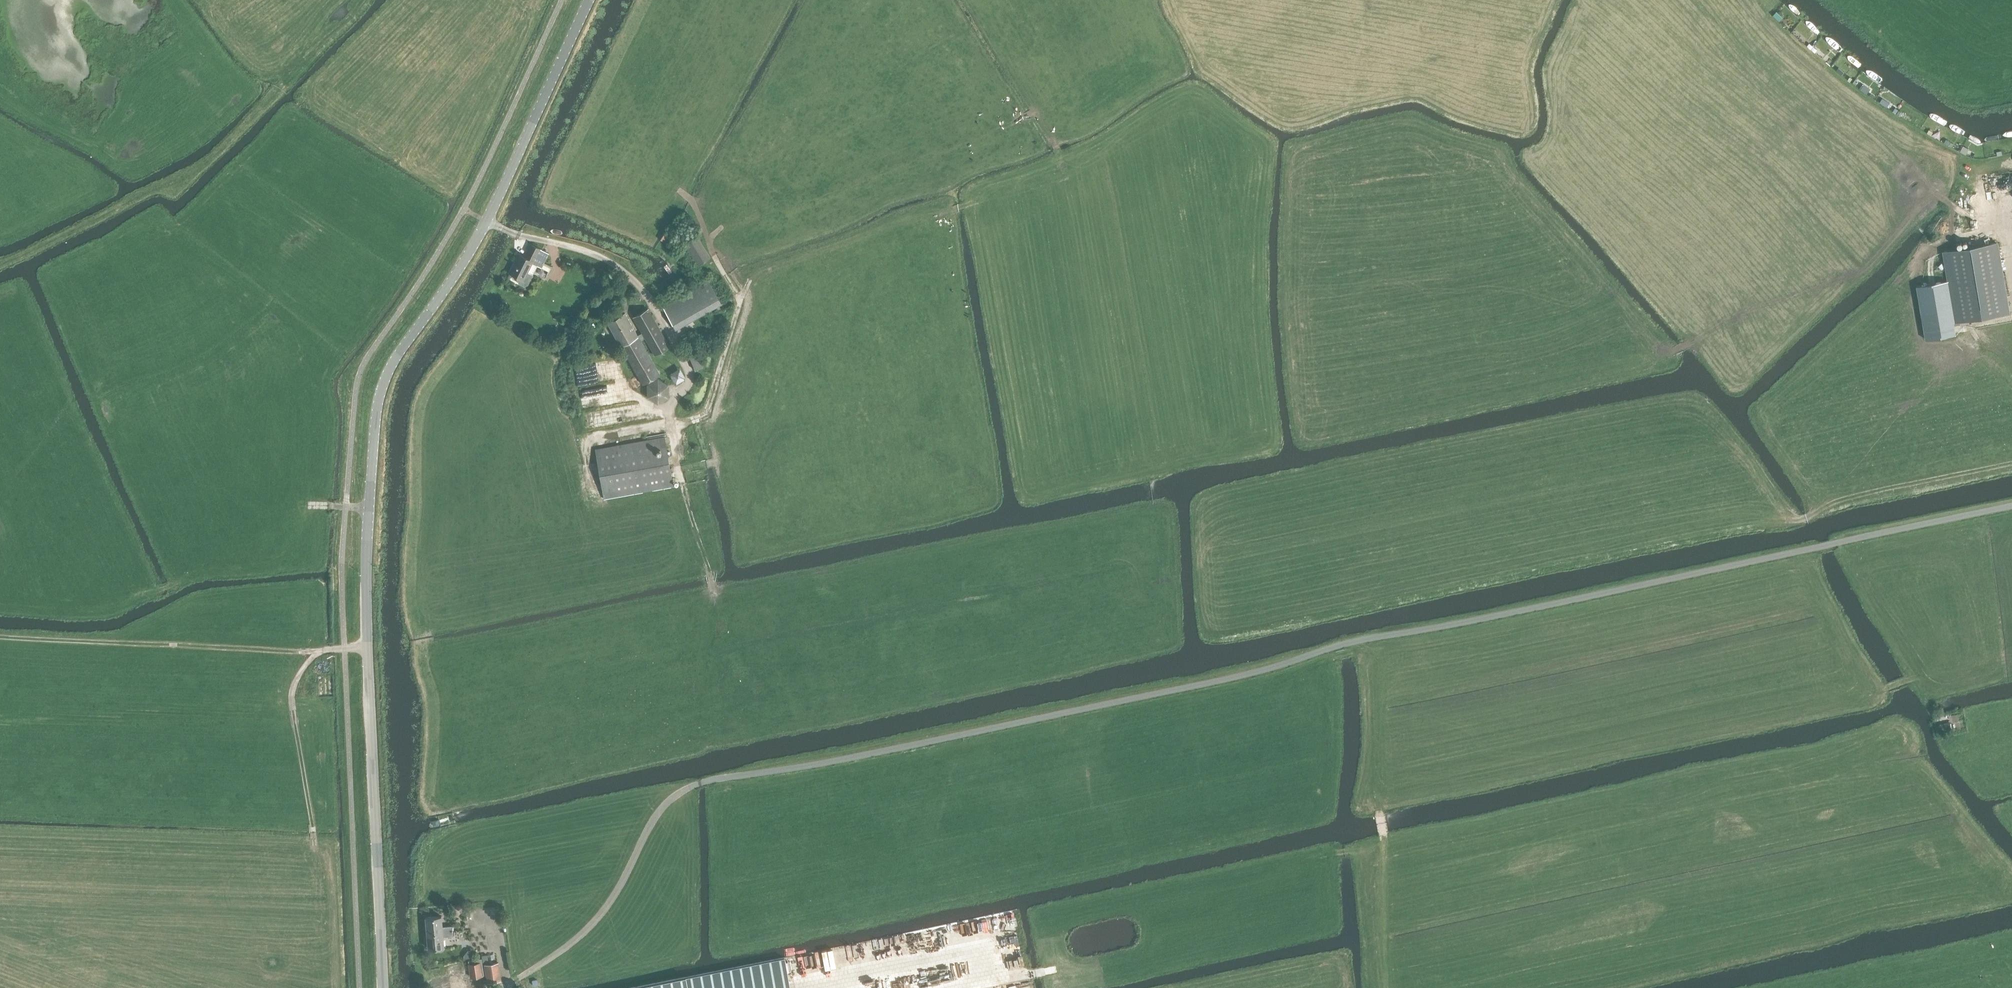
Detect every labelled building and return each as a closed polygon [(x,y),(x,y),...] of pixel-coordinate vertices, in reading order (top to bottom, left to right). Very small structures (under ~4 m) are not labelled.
[(1882,98),(1879,102),(1887,107),(1890,102),(1882,98)] [(1963,145),(1961,151),(1966,154),(1969,148),(1963,145)] [(664,232),(660,239),(666,242),(670,235),(664,232)] [(697,265),(711,257),(696,234),(683,243),(697,265)] [(2010,312),(1998,241),(1942,251),(1954,322),(2010,312)] [(548,252),(537,246),(530,243),(523,256),(518,253),(508,272),(518,277),(517,279),(519,283),(524,286),(528,284),(533,274),(532,274),(537,264),(532,262),(533,261),(541,265),(548,252)] [(676,329),(722,302),(709,280),(663,307),(676,329)] [(1947,280),(1917,285),(1926,339),(1956,334),(1947,280)] [(655,354),(669,345),(648,308),(633,316),(655,354)] [(573,311),(569,317),(573,320),(577,313),(573,311)] [(642,383),(660,373),(625,312),(607,322),(642,383)] [(688,347),(693,368),(702,366),(697,345),(688,347)] [(678,365),(668,371),(674,382),(685,376),(678,365)] [(595,448),(604,498),(674,486),(665,436),(595,448)] [(317,673),(318,695),(332,694),(331,673),(317,673)] [(425,916),(426,932),(453,930),(453,925),(442,925),(442,915),(425,916)] [(443,936),(454,935),(453,930),(426,932),(428,948),(444,946),(443,936)] [(489,963),(487,954),(482,955),(484,964),(486,973),(500,971),(498,962),(489,963)] [(468,960),(470,976),(484,974),(481,957),(468,960)] [(629,987),(790,987),(784,957),(629,987)] [(448,970),(450,982),(451,987),(467,987),(463,967),(448,970)] [(501,980),(500,971),(486,973),(487,982),(501,980)]
